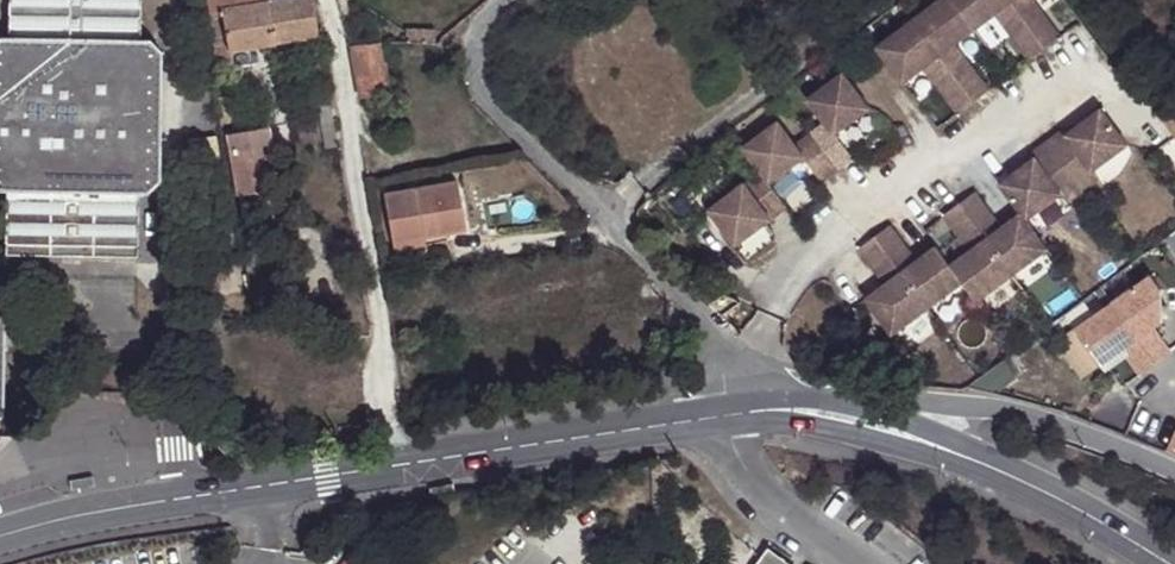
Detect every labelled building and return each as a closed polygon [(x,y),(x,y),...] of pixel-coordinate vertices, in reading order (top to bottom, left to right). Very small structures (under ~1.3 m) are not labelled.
[(6,190),(5,253),(136,256),(137,193),(146,194),(160,181),(161,52),(149,40),(140,40),(140,0),(9,0),(8,37),(0,37),(0,190),(6,190)] [(275,44),(269,1),(268,0),(208,0),(217,64),(234,62),(233,50),(275,44)] [(322,37),(314,0),(277,0),(269,1),(275,44),(322,37)] [(980,37),(1000,22),(1010,14),(1025,34),(1015,42),(1035,67),(1050,55),(1008,0),(955,0),(953,2),(980,37)] [(1050,55),(1066,44),(1046,18),(1036,26),(1021,6),(1028,0),(1008,0),(1050,55)] [(1021,6),(1036,26),(1046,18),(1033,0),(1028,0),(1021,6)] [(980,37),(953,2),(918,28),(945,64),(979,109),(995,97),(975,72),(965,80),(950,60),(960,52),(980,37)] [(1000,22),(1015,42),(1025,34),(1010,14),(1000,22)] [(918,28),(882,56),(909,91),(929,76),(939,68),(954,88),(944,96),(964,121),(979,109),(945,64),(918,28)] [(381,42),(353,47),(363,94),(389,89),(381,42)] [(960,52),(950,60),(965,80),(975,72),(960,52)] [(939,68),(929,76),(944,96),(954,88),(939,68)] [(831,132),(817,143),(844,178),(859,167),(841,143),(876,116),(849,81),(813,108),(831,132)] [(1066,130),(1050,142),(1085,192),(1102,180),(1096,171),(1131,146),(1105,109),(1070,136),(1066,130)] [(1162,121),(1174,136),(1174,112),(1162,121)] [(749,157),(766,181),(775,193),(810,167),(828,190),(844,178),(817,143),(802,154),(784,130),(749,157)] [(236,166),(263,158),(273,155),(268,132),(230,139),(236,166)] [(1085,192),(1050,142),(1034,154),(1038,159),(1003,185),(1025,214),(1030,220),(1065,195),(1071,202),(1085,192)] [(264,168),(263,158),(236,166),(241,199),(268,195),(264,168)] [(743,255),(794,216),(775,193),(766,181),(716,219),(743,255)] [(452,188),(380,199),(390,258),(422,251),(421,242),(461,234),(452,188)] [(978,192),(963,204),(1015,276),(1051,249),(1030,220),(1025,214),(1005,228),(999,233),(990,221),(997,217),(978,192)] [(272,226),(268,195),(241,199),(245,230),(272,226)] [(1015,276),(963,204),(946,215),(965,241),(971,236),(979,247),(973,252),(953,266),(966,282),(980,302),(1015,276)] [(997,217),(990,221),(999,233),(1005,228),(997,217)] [(893,225),(877,237),(931,309),(966,282),(953,266),(939,247),(919,261),(913,266),(905,255),(911,250),(893,225)] [(257,232),(246,236),(248,255),(263,250),(257,232)] [(971,236),(965,241),(973,252),(979,247),(971,236)] [(931,309),(877,237),(861,249),(880,274),(886,269),(894,281),(888,285),(869,299),(896,335),(931,309)] [(911,250),(905,255),(913,266),(919,261),(911,250)] [(1151,267),(1112,296),(1159,360),(1174,349),(1156,325),(1165,319),(1161,282),(1151,267)] [(886,269),(880,274),(888,285),(894,281),(886,269)] [(1112,296),(1074,324),(1104,363),(1127,346),(1145,370),(1159,360),(1112,296)] [(770,548),(757,563),(790,563),(770,548)]
